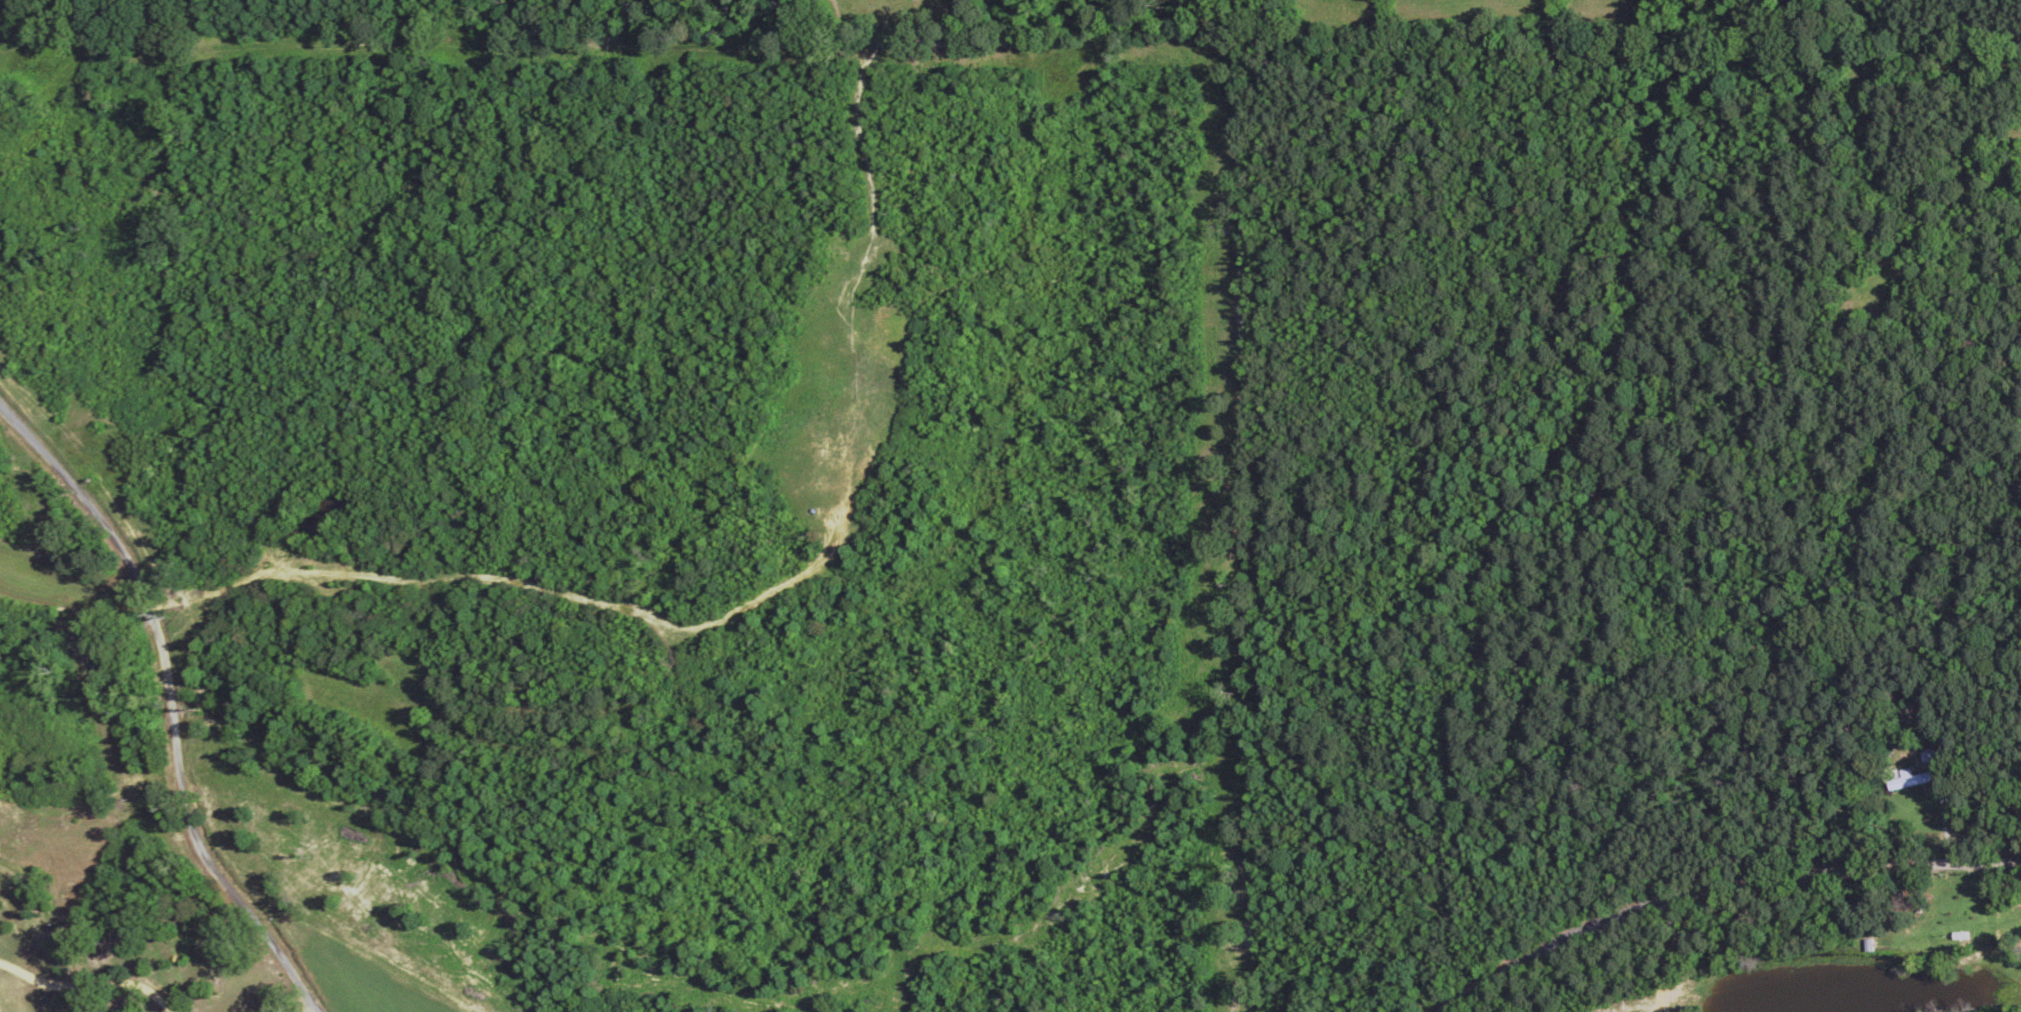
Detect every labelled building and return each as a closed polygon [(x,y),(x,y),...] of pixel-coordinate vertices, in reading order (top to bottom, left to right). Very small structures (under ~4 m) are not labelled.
[(1929,784),(1927,774),(1910,777),(1909,772),(1884,777),(1887,792),(1929,784)]
